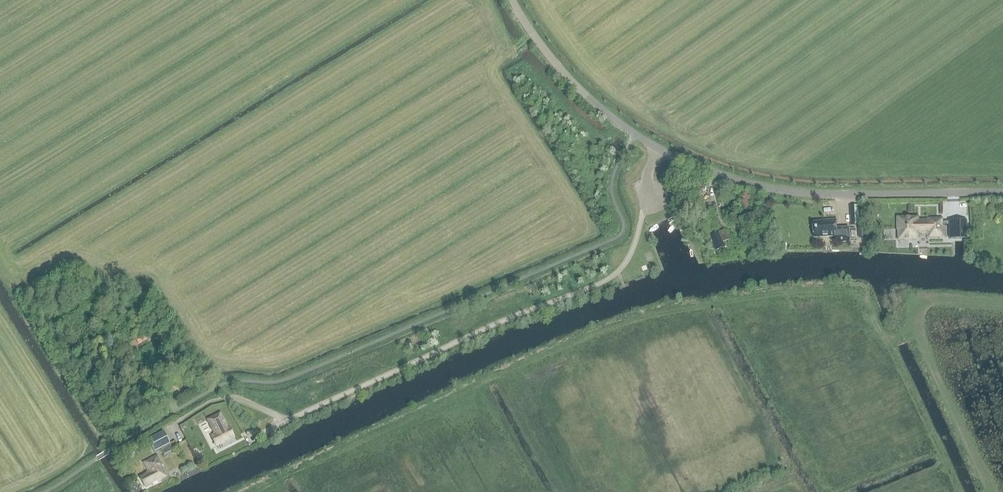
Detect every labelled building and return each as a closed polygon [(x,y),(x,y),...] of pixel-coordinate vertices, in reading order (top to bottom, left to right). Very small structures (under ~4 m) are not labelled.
[(850,216),(858,216),(858,206),(850,206),(850,216)] [(900,233),(900,238),(909,238),(909,239),(918,239),(918,235),(930,235),(930,237),(946,237),(946,227),(943,227),(943,220),(930,220),(930,221),(918,221),(918,218),(898,219),(898,230),(900,230),(900,233)] [(815,223),(815,238),(837,237),(837,243),(851,243),(850,229),(838,229),(838,221),(827,221),(827,223),(815,223)] [(884,228),(885,239),(897,238),(897,227),(884,228)] [(723,242),(719,232),(710,236),(715,250),(720,249),(718,244),(723,242)] [(142,332),(137,337),(142,343),(147,339),(142,332)] [(216,434),(212,436),(217,445),(234,436),(229,427),(228,428),(220,413),(208,419),(216,434)] [(162,429),(146,437),(153,451),(159,447),(169,442),(162,429)] [(140,476),(144,485),(151,482),(151,484),(161,480),(159,477),(165,474),(161,465),(162,465),(158,454),(144,460),(149,471),(146,472),(147,473),(140,476)]
